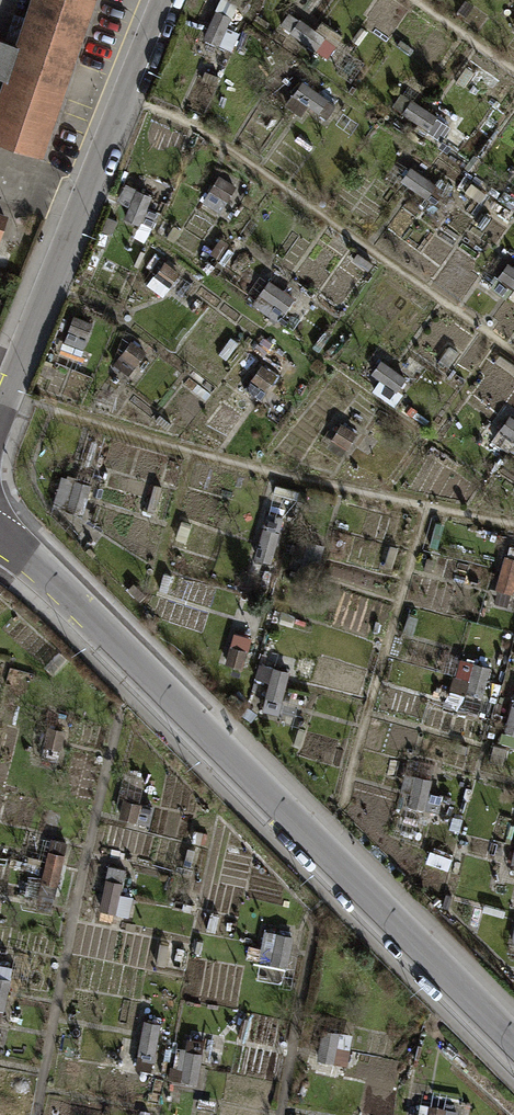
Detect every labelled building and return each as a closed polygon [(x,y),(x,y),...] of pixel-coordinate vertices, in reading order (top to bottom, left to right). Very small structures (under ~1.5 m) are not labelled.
[(36,153),(88,0),(28,0),(13,45),(0,41),(0,141),(36,153)] [(230,0),(221,0),(203,38),(231,51),(240,31),(227,25),(237,3),(230,0)] [(466,17),(474,5),(467,0),(459,11),(466,17)] [(281,24),(328,57),(343,36),(321,20),(315,29),(290,11),(281,24)] [(255,19),(267,26),(270,21),(258,14),(255,19)] [(354,39),(360,43),(368,31),(362,28),(354,39)] [(395,45),(410,56),(414,50),(399,39),(395,45)] [(327,118),(336,105),(304,81),(287,104),(302,116),(310,105),(327,118)] [(391,104),(429,129),(438,116),(400,91),(391,104)] [(467,141),(474,147),(481,138),(474,133),(467,141)] [(295,138),(310,150),(313,146),(299,134),(295,138)] [(152,166),(166,171),(168,166),(154,161),(152,166)] [(401,180),(439,206),(448,192),(410,166),(401,180)] [(203,202),(220,212),(237,184),(220,174),(203,202)] [(147,207),(153,195),(137,188),(137,187),(126,182),(118,201),(130,206),(125,217),(140,224),(141,222),(153,228),(160,212),(147,207)] [(467,191),(482,200),(487,192),(472,183),(467,191)] [(102,230),(113,234),(118,220),(107,216),(102,230)] [(209,253),(219,260),(230,244),(221,237),(209,253)] [(135,265),(139,267),(146,252),(141,250),(135,265)] [(513,286),(513,265),(508,261),(506,264),(495,256),(488,267),(499,274),(498,275),(513,286)] [(181,272),(165,260),(148,284),(165,295),(181,272)] [(277,321),(295,297),(270,279),(252,304),(277,321)] [(63,342),(82,350),(94,322),(74,314),(63,342)] [(313,345),(320,351),(330,338),(322,333),(313,345)] [(222,349),(229,353),(237,342),(230,337),(222,349)] [(113,363),(129,374),(146,351),(130,340),(113,363)] [(440,360),(449,367),(459,353),(450,346),(440,360)] [(513,374),(513,364),(500,354),(495,361),(513,374)] [(397,391),(407,377),(381,358),(371,372),(397,391)] [(278,374),(262,363),(245,387),(261,398),(278,374)] [(155,419),(169,430),(174,425),(160,413),(155,419)] [(513,437),(513,417),(509,413),(500,427),(513,437)] [(347,447),(356,431),(342,423),(333,438),(347,447)] [(82,512),(92,484),(65,475),(55,503),(82,512)] [(256,558),(272,562),(284,517),(268,513),(256,558)] [(427,546),(435,549),(443,522),(435,519),(427,546)] [(513,595),(513,592),(513,556),(505,554),(495,589),(513,595)] [(424,570),(433,572),(436,559),(427,557),(424,570)] [(140,601),(146,595),(134,583),(127,589),(140,601)] [(402,631),(413,635),(419,617),(408,613),(402,631)] [(227,664),(243,668),(251,638),(235,634),(227,664)] [(363,662),(366,653),(353,649),(350,659),(363,662)] [(451,690),(483,698),(492,666),(460,657),(451,690)] [(279,714),(291,670),(273,666),(261,710),(279,714)] [(24,690),(28,678),(9,672),(5,684),(24,690)] [(513,734),(513,697),(505,732),(513,734)] [(61,749),(66,729),(48,726),(43,745),(61,749)] [(489,762),(503,765),(508,748),(494,744),(489,762)] [(435,791),(438,780),(405,772),(401,790),(411,792),(408,805),(440,812),(445,793),(435,791)] [(150,824),(155,806),(123,798),(119,817),(150,824)] [(393,835),(421,844),(427,825),(399,816),(393,835)] [(39,892),(55,897),(69,842),(52,838),(39,892)] [(427,861),(449,868),(453,857),(431,850),(427,861)] [(126,868),(109,865),(100,910),(130,916),(134,895),(121,892),(126,868)] [(484,906),(483,911),(513,919),(513,913),(484,906)] [(289,967),(294,935),(266,930),(260,961),(289,967)] [(1,1021),(3,1010),(5,1010),(12,978),(11,978),(13,966),(0,964),(0,1021),(1,1021)] [(152,1071),(161,1023),(146,1020),(137,1068),(152,1071)] [(351,1048),(354,1033),(323,1029),(318,1060),(335,1062),(337,1046),(351,1048)] [(168,1078),(198,1083),(203,1052),(201,1052),(203,1039),(189,1036),(187,1047),(181,1046),(178,1066),(171,1065),(168,1078)]
